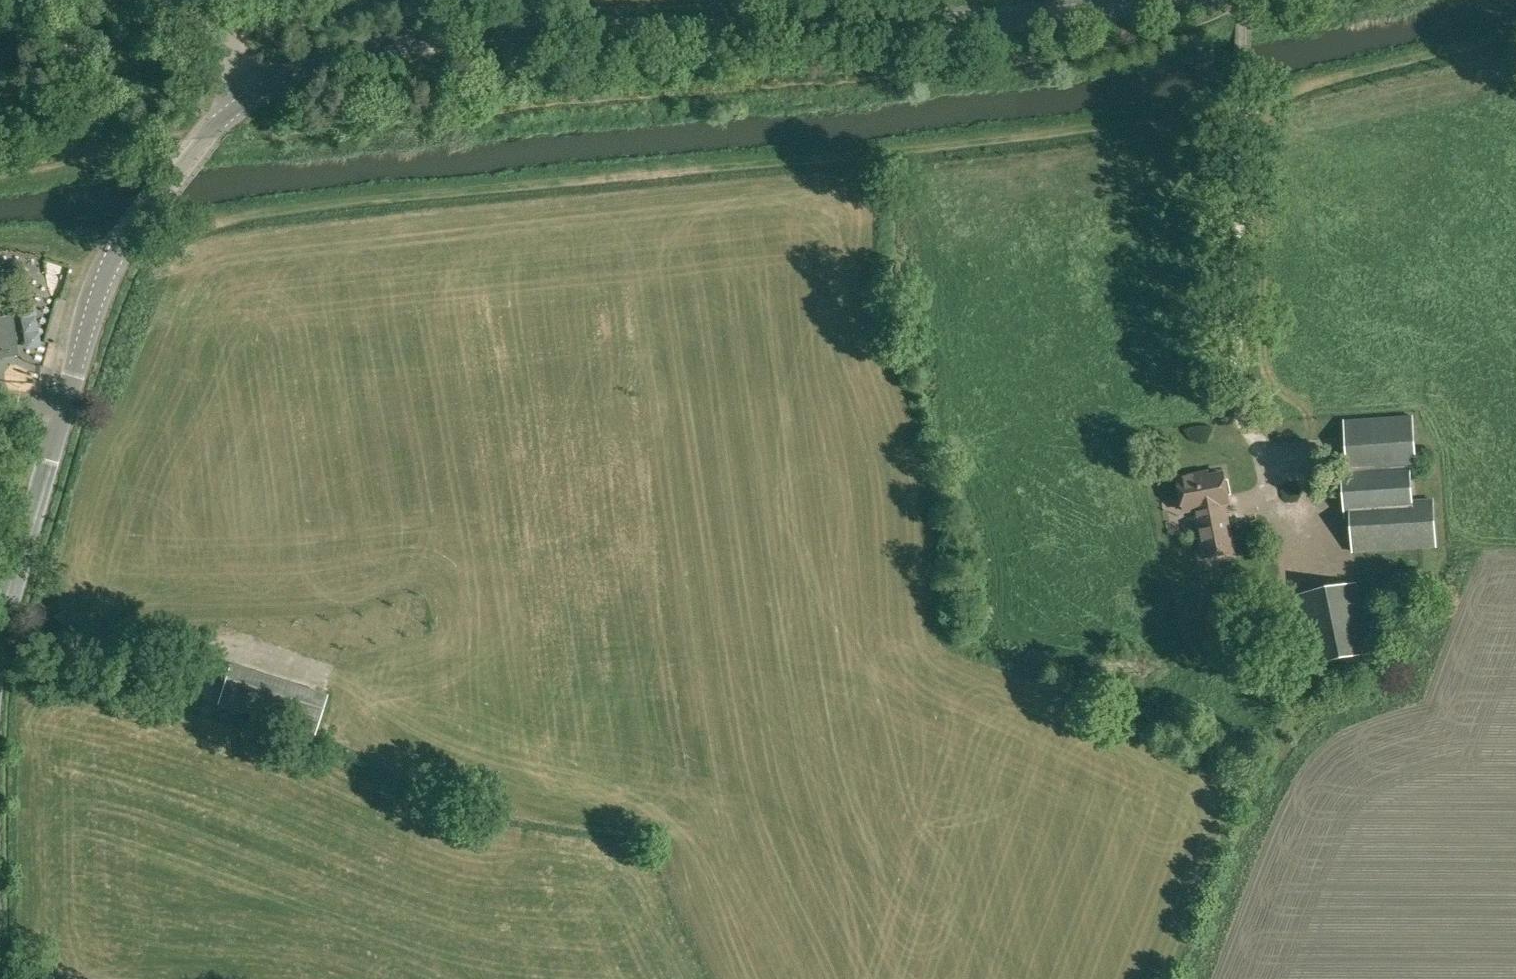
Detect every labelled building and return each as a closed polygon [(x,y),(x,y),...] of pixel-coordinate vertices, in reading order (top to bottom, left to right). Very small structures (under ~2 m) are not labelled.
[(1433,500),(1413,501),(1411,467),(1417,466),(1413,415),(1343,419),(1347,471),(1342,471),(1344,517),(1351,517),(1353,551),(1436,546),(1433,500)] [(1199,474),(1178,479),(1184,512),(1196,510),(1206,558),(1233,553),(1224,504),(1229,503),(1223,474),(1200,478),(1199,474)] [(1370,654),(1356,583),(1298,595),(1313,665),(1370,654)] [(218,704),(314,734),(326,696),(230,666),(218,704)]
